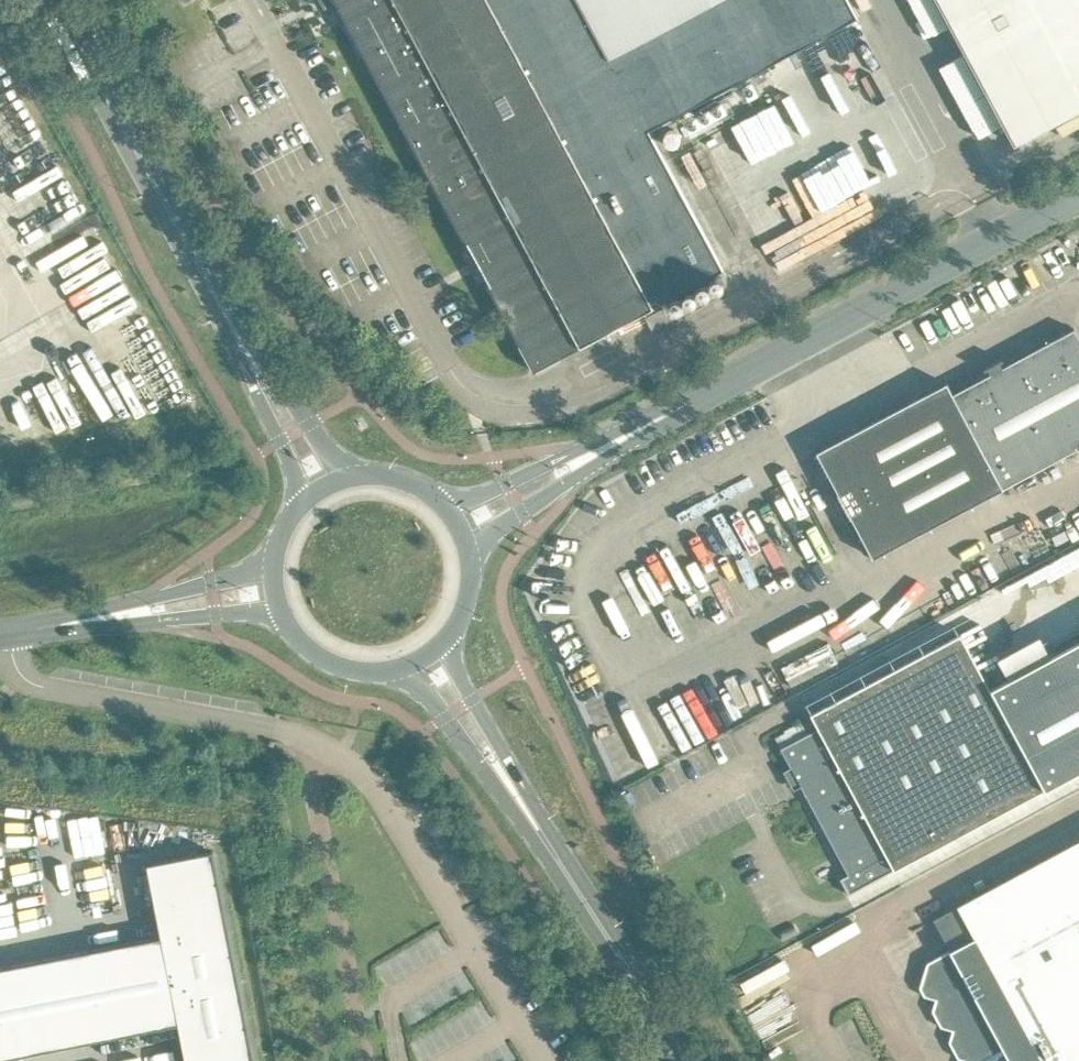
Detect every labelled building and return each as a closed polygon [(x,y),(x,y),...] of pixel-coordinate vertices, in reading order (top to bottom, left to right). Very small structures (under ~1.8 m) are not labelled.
[(535,371),(724,269),(649,129),(692,106),(696,113),(735,92),(731,85),(858,17),(849,0),(716,0),(610,57),(579,0),(335,0),(535,371)] [(610,57),(716,0),(579,0),(610,57)] [(1016,144),(1078,110),(1078,0),(938,0),(1016,144)] [(653,329),(671,320),(664,307),(646,317),(653,329)] [(1074,329),(1003,366),(1001,362),(1004,360),(1003,358),(984,368),(985,370),(988,368),(991,373),(953,393),(1004,487),(1078,447),(1078,338),(1074,329)] [(1004,487),(953,393),(947,382),(946,382),(946,383),(819,451),(818,450),(817,451),(873,558),(1004,487)] [(1078,770),(1078,631),(1054,645),(1058,652),(991,689),(1045,789),(1078,770)] [(894,870),(1045,789),(991,689),(963,636),(811,716),(818,729),(886,855),(894,870)] [(886,855),(818,729),(782,748),(849,874),(886,855)] [(959,905),(976,937),(951,950),(1011,1060),(1078,1060),(1078,840),(959,905)] [(255,1059),(214,850),(147,863),(161,936),(0,968),(0,1059),(179,1024),(186,1060),(243,1060),(255,1059)] [(894,870),(886,855),(849,874),(841,878),(850,893),(894,870)] [(951,950),(928,962),(921,987),(925,995),(926,994),(938,998),(935,1010),(934,1010),(942,1026),(943,1025),(955,1029),(952,1041),(950,1041),(959,1057),(960,1056),(966,1058),(965,1060),(1011,1060),(951,950)]
